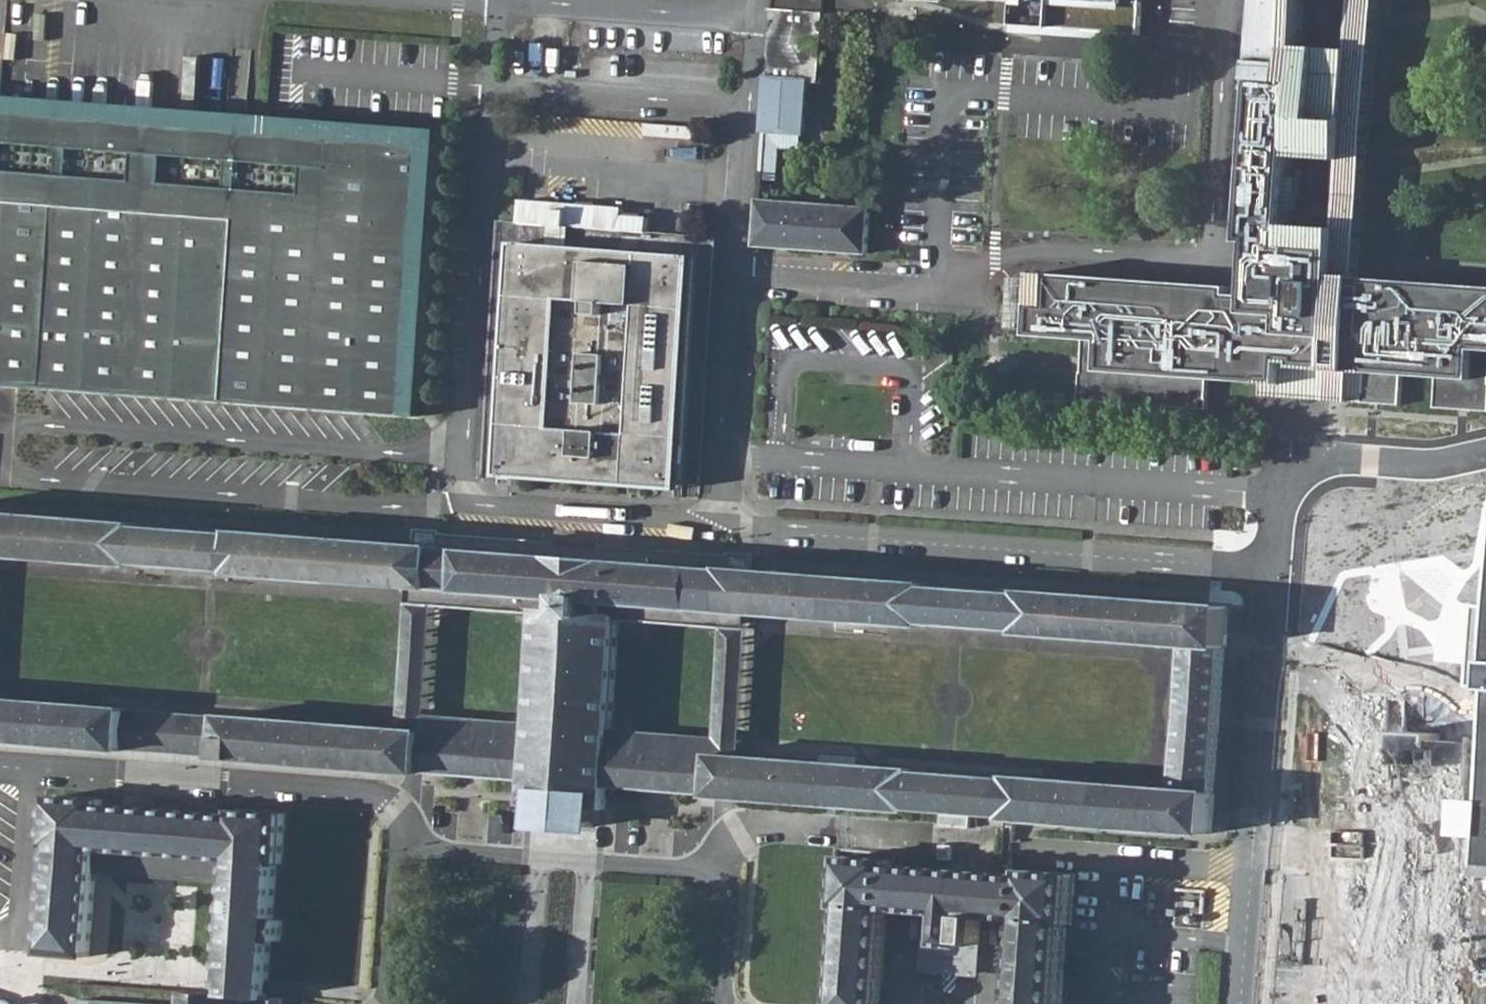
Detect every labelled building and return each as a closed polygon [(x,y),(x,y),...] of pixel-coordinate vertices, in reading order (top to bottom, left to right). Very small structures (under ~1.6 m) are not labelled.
[(764,135),(761,181),(780,182),(782,151),(802,152),(803,138),(806,138),(810,83),(818,83),(824,0),(774,0),(764,135)] [(1010,28),(1138,38),(1141,0),(1012,0),(1010,28)] [(1037,303),(1035,336),(1088,339),(1084,399),(1213,407),(1213,398),(1211,398),(1212,377),(1266,381),(1265,394),(1290,395),(1366,401),(1401,403),(1403,374),(1438,376),(1436,405),(1485,409),(1485,284),(1359,276),(1359,274),(1377,0),(1358,0),(1350,123),(1322,121),(1326,50),(1308,49),(1311,0),(1266,0),(1262,63),(1250,242),(1257,242),(1254,294),(1238,293),(1238,287),(1057,275),(1057,281),(1042,280),(1040,304),(1037,303)] [(421,414),(441,141),(0,109),(0,384),(421,414)] [(756,202),(753,249),(868,258),(872,213),(756,202)] [(519,225),(500,479),(679,493),(698,239),(519,225)] [(1039,275),(1022,273),(1016,327),(1034,328),(1039,275)] [(1458,408),(1457,423),(1466,423),(1467,410),(1467,409),(1458,408)] [(1361,510),(1356,578),(1344,589),(1354,600),(1372,621),(1367,694),(1333,723),(1355,748),(1353,773),(1392,776),(1376,1003),(1449,1003),(1461,836),(1482,837),(1479,874),(1485,875),(1485,801),(1463,800),(1465,781),(1485,782),(1485,512),(1401,506),(1400,513),(1377,511),(1361,510)] [(755,554),(741,553),(426,529),(415,528),(415,536),(414,542),(0,512),(0,556),(407,585),(397,722),(397,727),(0,699),(0,739),(410,770),(420,771),(421,768),(524,776),(527,730),(528,718),(426,711),(433,603),(534,611),(616,616),(723,624),(715,731),(610,724),(609,737),(606,783),(712,791),(712,794),(724,795),(1213,830),(1230,604),(754,569),(755,562),(755,554)] [(616,616),(534,611),(528,718),(527,730),(524,776),(523,803),(534,804),(534,814),(533,826),(563,828),(592,830),(593,819),(594,807),(605,807),(606,783),(609,737),(610,724),(616,616)] [(52,846),(45,953),(90,956),(96,871),(111,872),(112,850),(232,859),(223,985),(222,994),(266,997),(267,988),(268,981),(270,941),(281,941),(282,921),(271,921),(275,862),(281,863),(284,812),(234,808),(234,813),(105,804),(105,799),(51,795),(48,846),(52,846)] [(836,1003),(883,1003),(890,909),(941,913),(939,938),(922,936),(920,971),(980,975),(984,915),(1020,918),(1014,1003),(1061,1003),(1067,921),(1074,921),(1077,871),(1024,867),(1024,872),(894,863),(894,857),(841,853),(838,905),(843,905),(836,1003)] [(286,999),(266,997),(222,994),(190,992),(189,1003),(285,1003),(286,999)]
